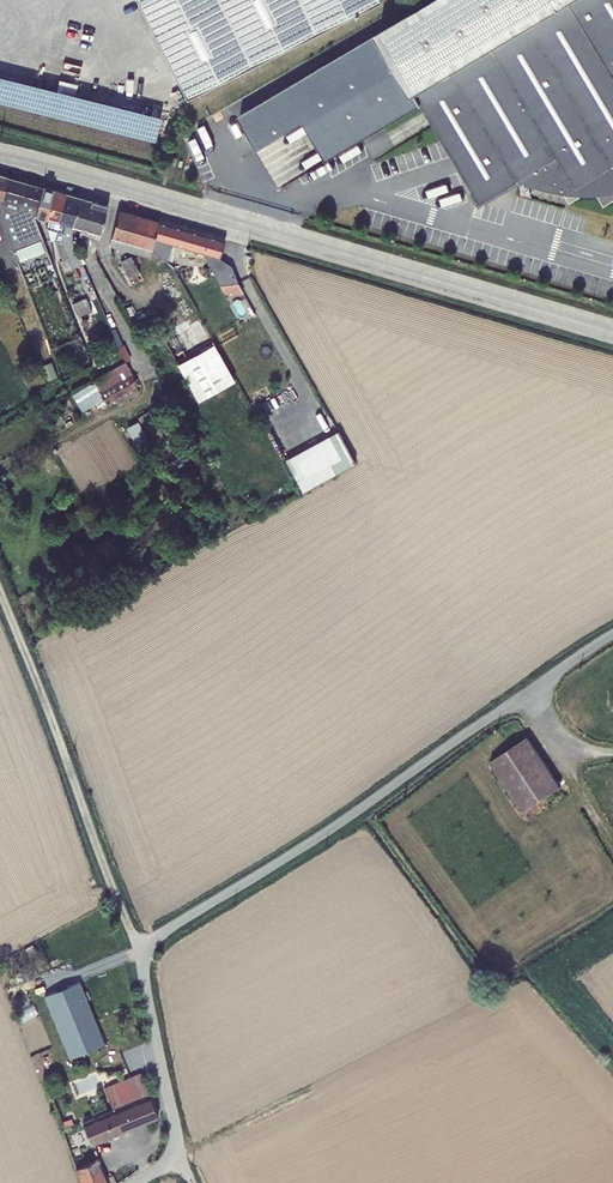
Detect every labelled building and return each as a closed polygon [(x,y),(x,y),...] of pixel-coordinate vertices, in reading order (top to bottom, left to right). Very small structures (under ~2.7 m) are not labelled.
[(377,0),(138,0),(187,95),(377,0)] [(240,116),(259,148),(305,121),(328,160),(422,104),(480,203),(518,181),(529,185),(546,191),(560,194),(565,194),(570,203),(581,196),(598,196),(604,206),(612,201),(612,0),(435,0),(240,116)] [(0,76),(0,102),(154,141),(161,116),(0,76)] [(0,175),(0,213),(8,177),(0,175)] [(8,177),(0,213),(0,215),(13,249),(25,245),(15,219),(25,182),(8,177)] [(43,187),(25,182),(15,219),(25,245),(41,238),(34,217),(36,216),(36,215),(43,187)] [(36,215),(46,218),(54,190),(43,187),(36,215)] [(63,261),(69,258),(61,241),(66,224),(59,221),(66,194),(54,190),(46,218),(49,241),(54,240),(63,261)] [(80,198),(66,194),(59,221),(66,224),(61,241),(69,258),(78,279),(80,278),(75,267),(82,264),(79,257),(72,241),(71,226),(80,198)] [(98,240),(108,206),(80,198),(71,226),(80,229),(79,234),(98,240)] [(109,244),(129,250),(139,215),(119,209),(109,244)] [(2,238),(0,239),(0,270),(18,263),(17,262),(13,249),(0,215),(0,232),(2,238)] [(159,221),(139,215),(129,250),(150,257),(151,248),(152,247),(159,221)] [(179,245),(184,228),(159,221),(152,247),(166,260),(171,243),(179,245)] [(203,253),(219,257),(224,239),(184,228),(179,245),(203,253)] [(25,245),(13,249),(17,262),(46,251),(41,238),(25,245)] [(76,239),(72,241),(79,257),(82,264),(86,262),(83,256),(80,257),(79,257),(83,256),(76,239)] [(219,257),(203,253),(223,292),(242,292),(238,283),(231,265),(219,257)] [(131,255),(120,261),(128,277),(139,271),(131,255)] [(87,297),(72,303),(74,310),(76,309),(79,316),(92,311),(87,297)] [(157,309),(133,321),(140,332),(163,321),(157,309)] [(158,330),(169,352),(210,333),(200,311),(158,330)] [(117,333),(113,335),(126,361),(131,358),(124,344),(123,345),(117,333)] [(199,401),(235,381),(214,344),(177,363),(199,401)] [(99,354),(92,358),(99,369),(106,365),(99,354)] [(48,379),(56,376),(51,361),(42,365),(48,379)] [(118,404),(139,392),(136,386),(138,384),(125,361),(92,379),(106,403),(115,398),(118,404)] [(106,403),(92,379),(72,390),(84,410),(96,403),(97,406),(106,403)] [(151,409),(138,417),(155,447),(166,440),(161,431),(163,430),(151,409)] [(138,448),(150,442),(138,421),(126,427),(138,448)] [(338,430),(285,459),(302,491),(356,462),(338,430)] [(179,451),(163,459),(170,474),(187,466),(179,451)] [(162,477),(168,474),(162,463),(157,465),(156,463),(139,471),(142,477),(146,475),(150,481),(161,476),(162,477)] [(132,493),(125,496),(126,498),(115,505),(120,514),(144,501),(140,495),(135,498),(132,493)] [(83,505),(70,513),(77,526),(90,518),(83,505)] [(527,737),(490,761),(524,811),(561,787),(527,737)] [(30,963),(18,967),(20,971),(13,974),(14,976),(8,978),(10,983),(15,981),(16,984),(35,976),(30,963)] [(45,995),(70,1058),(105,1044),(79,981),(45,995)] [(59,1071),(42,1077),(47,1092),(64,1087),(59,1071)] [(91,1144),(158,1116),(140,1073),(105,1087),(113,1108),(81,1121),(91,1144)] [(106,1177),(97,1158),(77,1167),(81,1182),(109,1182),(106,1177)] [(109,1182),(116,1182),(112,1174),(106,1177),(109,1182)]
